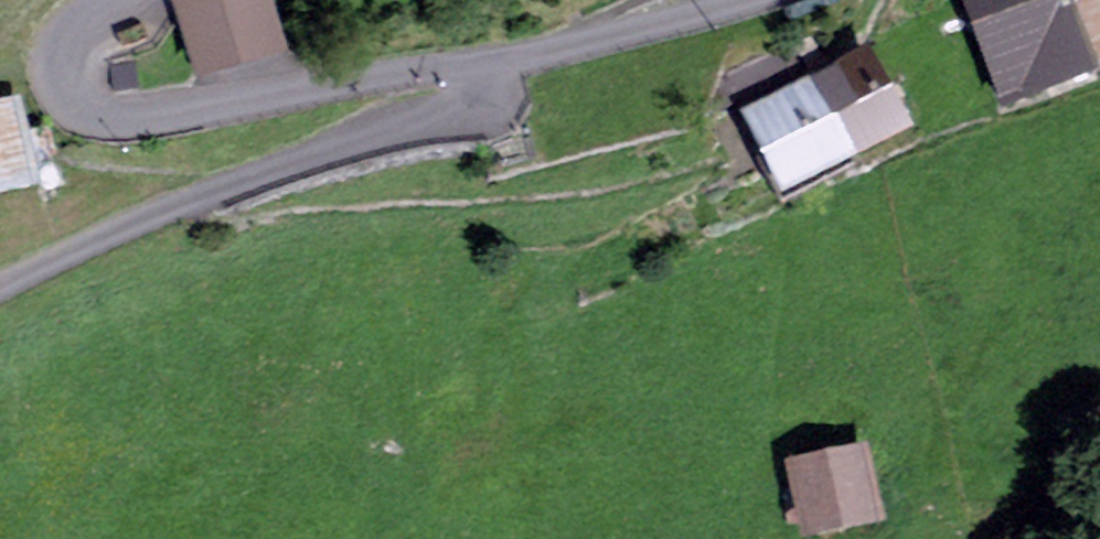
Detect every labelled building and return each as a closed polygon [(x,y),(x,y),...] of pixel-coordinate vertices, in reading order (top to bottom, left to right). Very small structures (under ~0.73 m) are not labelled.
[(189,9),(205,63),(270,44),(257,0),(219,0),(189,9)] [(1071,0),(977,0),(1008,86),(1091,55),(1071,0)] [(1091,55),(1099,52),(1099,0),(1071,0),(1091,55)] [(866,63),(757,117),(790,178),(896,121),(866,63)] [(46,164),(40,137),(19,141),(12,109),(0,112),(0,186),(27,180),(25,168),(46,164)] [(869,517),(857,456),(800,468),(804,486),(784,490),(791,524),(810,520),(812,529),(869,517)]
